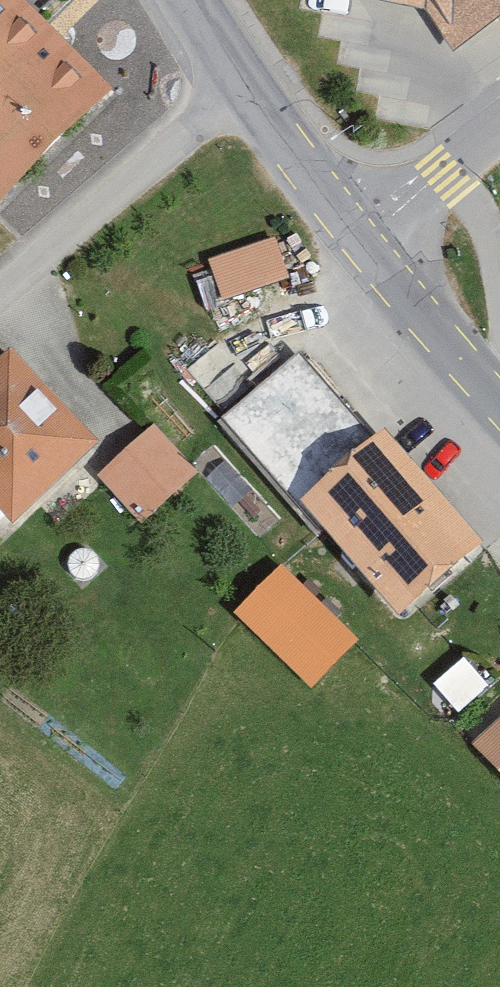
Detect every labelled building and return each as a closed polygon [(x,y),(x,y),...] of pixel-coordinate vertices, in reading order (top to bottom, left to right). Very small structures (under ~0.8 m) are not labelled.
[(27,0),(0,0),(0,172),(100,70),(27,0)] [(426,8),(455,50),(499,10),(499,0),(392,0),(426,8)] [(284,273),(274,242),(214,261),(225,293),(284,273)] [(13,353),(0,365),(0,496),(12,509),(90,436),(13,353)] [(484,540),(377,409),(291,480),(397,610),(484,540)] [(188,469),(153,430),(105,474),(140,512),(188,469)] [(348,635),(281,569),(243,608),(311,673),(348,635)] [(455,728),(499,777),(499,688),(455,728)]
